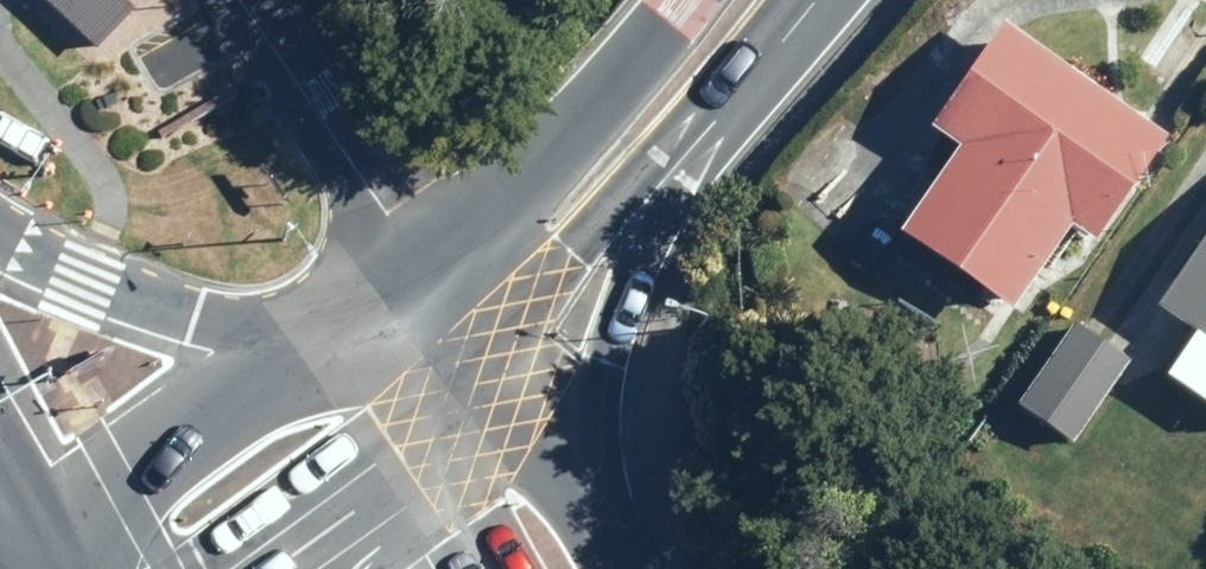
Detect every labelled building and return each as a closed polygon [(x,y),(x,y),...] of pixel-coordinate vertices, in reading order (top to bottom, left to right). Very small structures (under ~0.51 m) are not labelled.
[(945,144),(885,230),(998,308),(1056,224),(1081,241),(1156,133),(989,17),(915,123),(945,144)] [(1149,308),(1205,346),(1205,225),(1149,308)] [(1067,322),(1009,405),(1064,443),(1122,360),(1067,322)]
